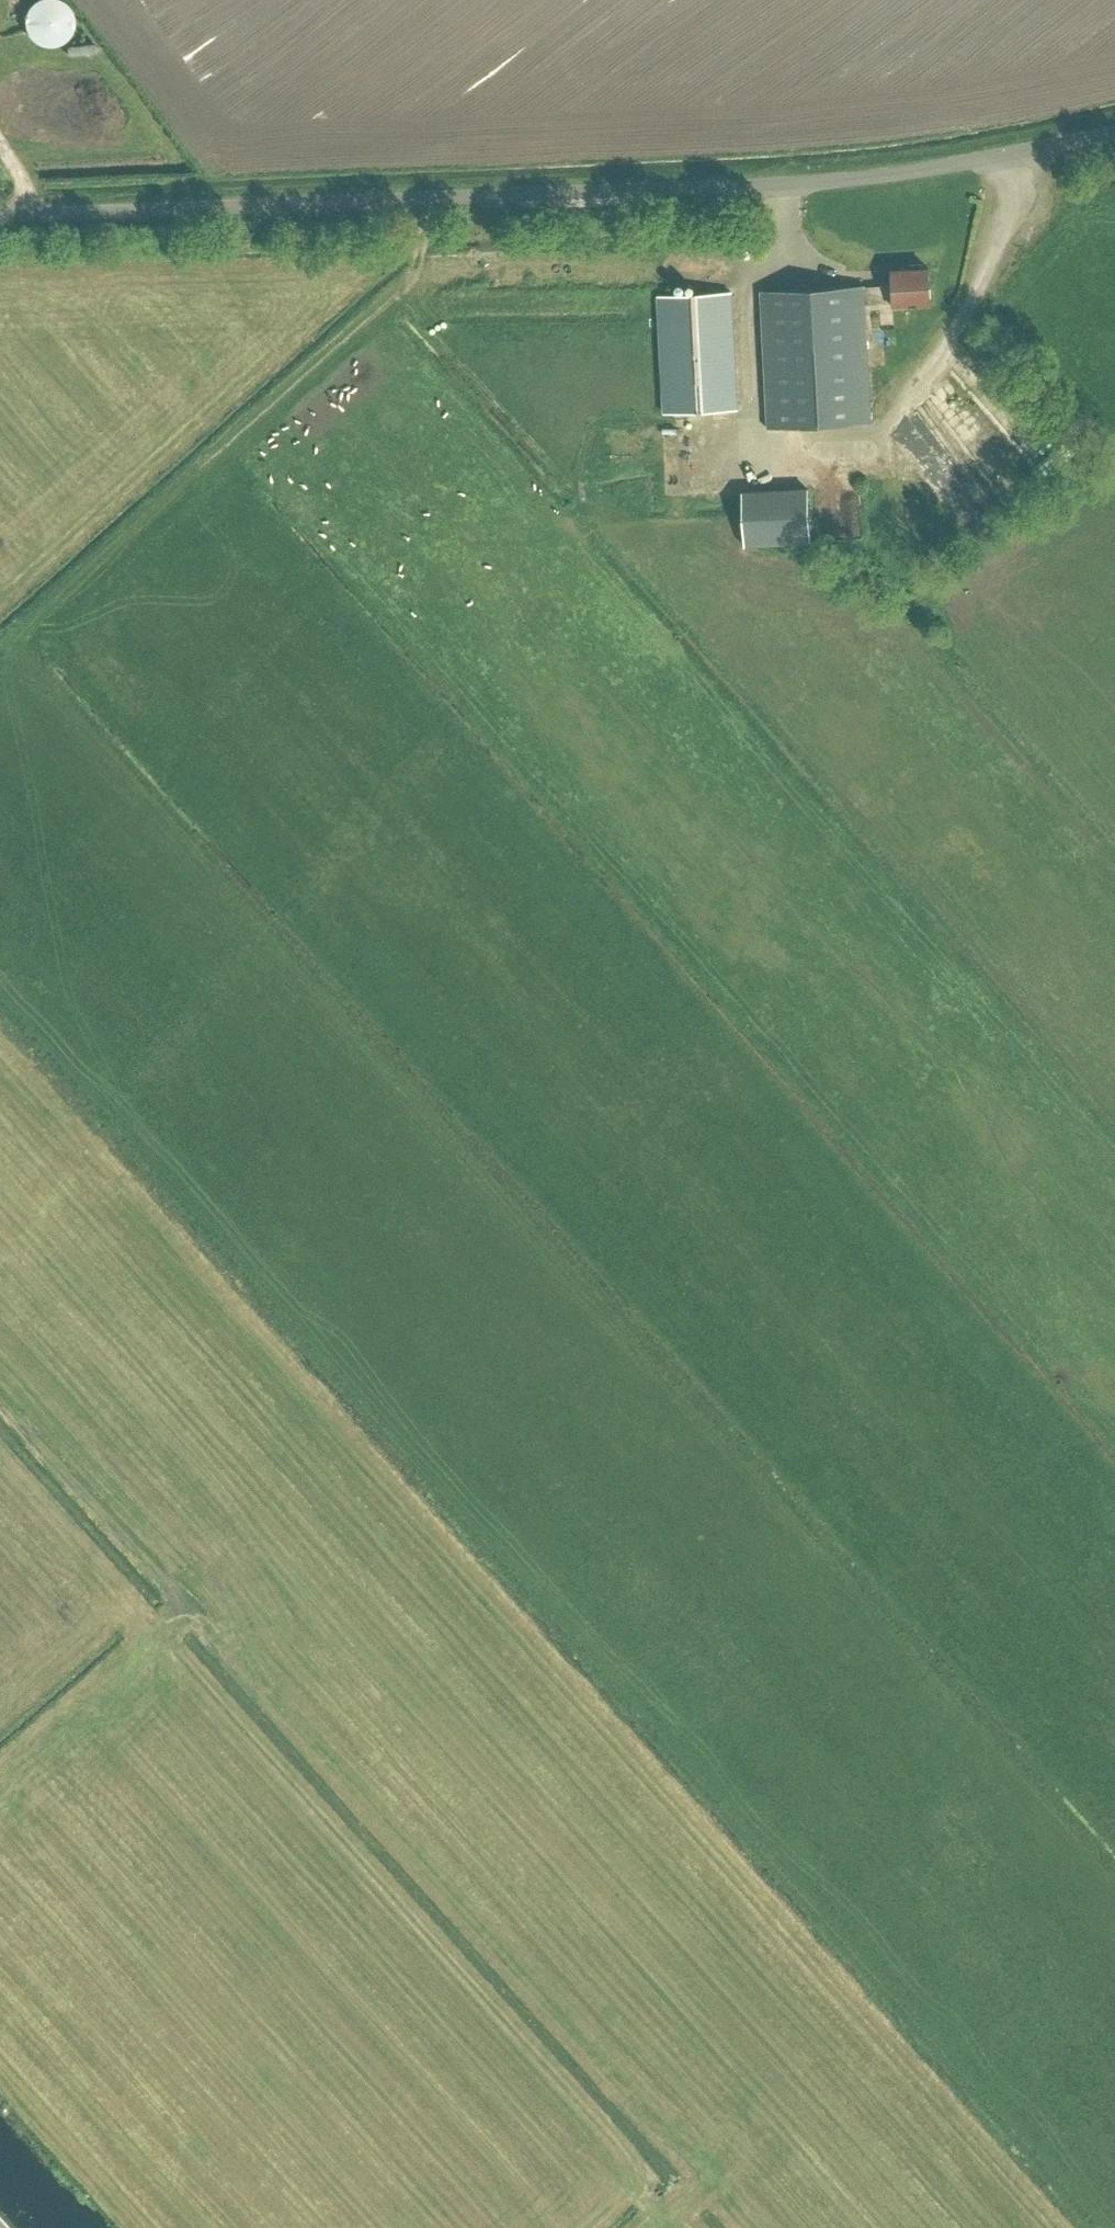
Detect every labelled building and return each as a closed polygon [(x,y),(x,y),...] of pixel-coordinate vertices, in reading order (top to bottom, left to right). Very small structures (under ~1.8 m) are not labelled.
[(51,44),(55,44),(59,42),(63,40),(66,38),(69,35),(71,31),(73,28),(74,24),(74,20),(74,15),(73,11),(71,8),(69,4),(66,1),(65,0),(34,0),(32,1),(29,4),(27,8),(26,11),(24,15),(24,19),(24,24),(25,28),(27,31),(29,35),(32,38),(35,40),(39,42),(43,44),(47,44),(51,44)] [(385,202),(384,225),(394,225),(394,203),(385,202)] [(930,303),(929,268),(893,270),(893,286),(865,287),(865,284),(760,289),(767,427),(871,422),(865,304),(894,303),(894,305),(930,303)] [(663,411),(739,408),(733,291),(657,295),(663,411)] [(945,449),(932,434),(937,429),(917,406),(902,418),(935,457),(945,449)] [(714,526),(712,560),(778,563),(779,529),(714,526)]
